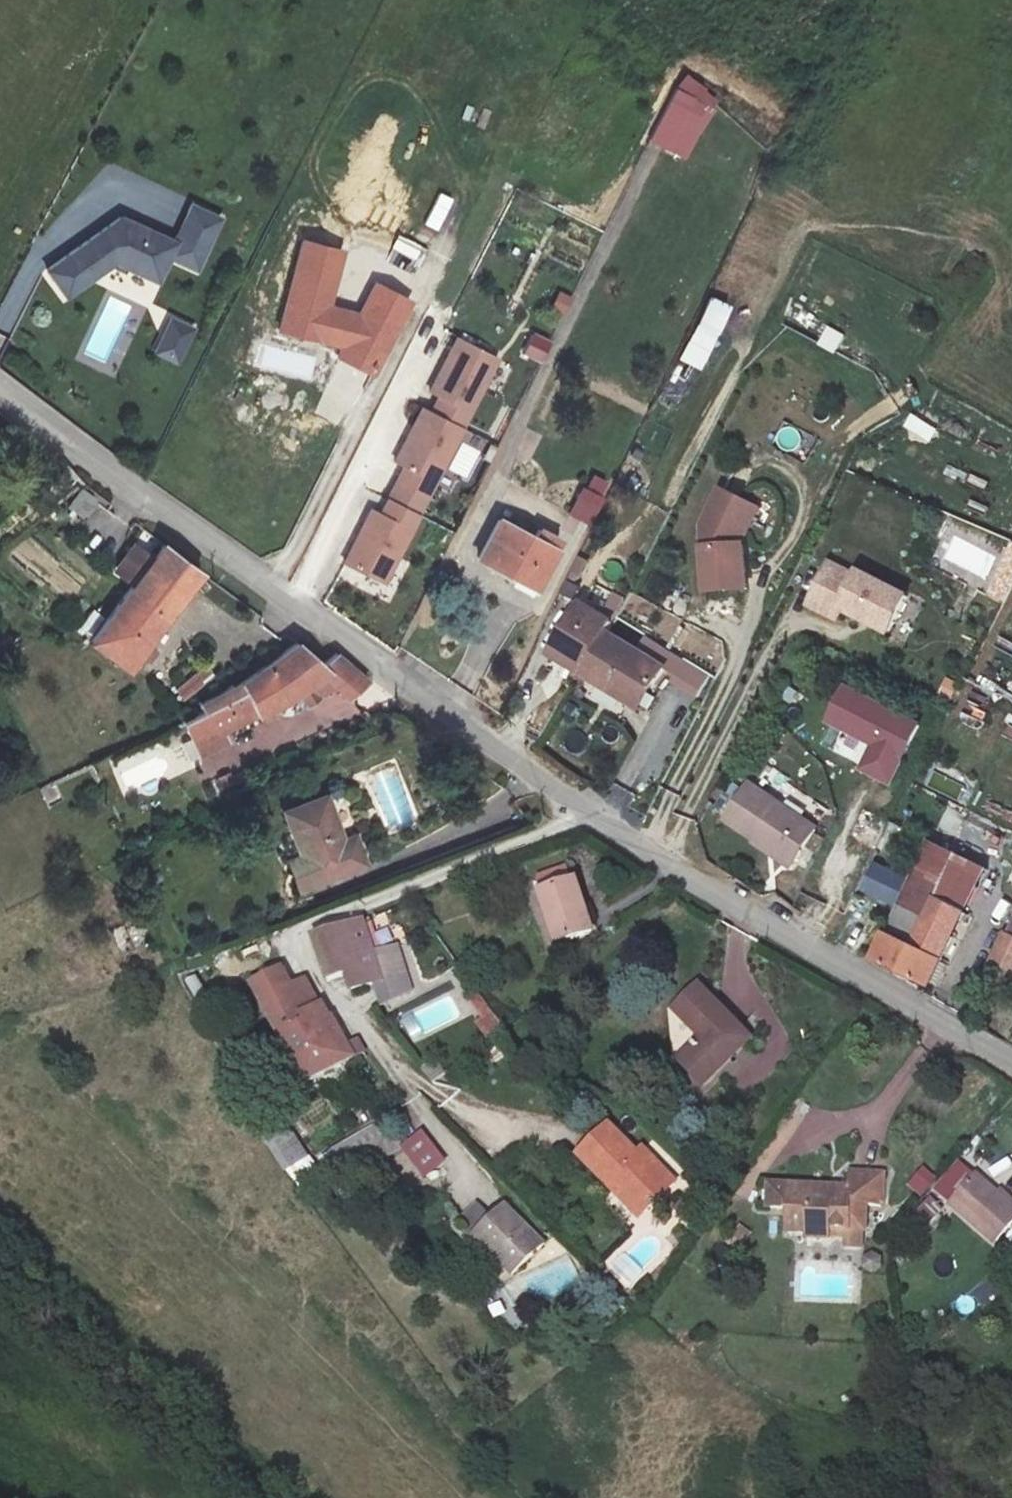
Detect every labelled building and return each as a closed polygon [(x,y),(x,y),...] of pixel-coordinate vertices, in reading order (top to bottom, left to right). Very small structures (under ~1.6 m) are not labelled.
[(709,109),(677,93),(651,144),(686,162),(709,109)] [(118,216),(46,266),(67,297),(116,263),(159,283),(171,259),(199,272),(223,221),(189,205),(172,241),(118,216)] [(304,245),(281,332),(345,349),(352,335),(381,350),(368,374),(373,377),(410,306),(378,289),(363,318),(329,310),(343,254),(304,245)] [(561,313),(570,295),(555,287),(546,306),(561,313)] [(680,360),(703,367),(723,298),(700,291),(680,360)] [(152,355),(181,367),(197,325),(169,313),(152,355)] [(827,325),(818,344),(835,353),(845,333),(827,325)] [(525,330),(518,354),(540,360),(547,336),(525,330)] [(440,401),(433,416),(423,411),(395,466),(404,471),(397,486),(426,501),(498,361),(459,342),(431,396),(440,401)] [(910,413),(903,427),(931,441),(939,427),(910,413)] [(472,480),(489,440),(466,430),(448,470),(472,480)] [(585,470),(566,512),(588,522),(607,479),(585,470)] [(397,486),(388,502),(418,517),(426,501),(397,486)] [(743,546),(742,533),(750,533),(757,518),(741,510),(746,501),(724,490),(705,527),(710,592),(750,589),(747,546),(743,546)] [(762,509),(746,501),(741,510),(757,518),(762,509)] [(418,517),(388,502),(381,517),(371,512),(343,567),(382,587),(418,517)] [(559,545),(501,515),(479,558),(513,576),(518,569),(542,581),(559,545)] [(203,570),(166,541),(153,557),(134,581),(91,638),(130,666),(203,570)] [(119,569),(134,581),(153,557),(137,545),(119,569)] [(836,564),(816,604),(845,618),(850,608),(897,632),(915,595),(867,572),(864,577),(836,564)] [(643,704),(668,658),(609,624),(613,612),(582,596),(554,650),(643,704)] [(205,741),(291,696),(327,676),(336,687),(344,697),(371,679),(340,651),(326,662),(298,641),(176,724),(190,748),(178,755),(185,766),(212,752),(205,741)] [(698,697),(711,674),(676,654),(663,677),(698,697)] [(182,701),(213,675),(203,664),(173,689),(182,701)] [(327,676),(291,696),(301,709),(336,687),(327,676)] [(938,695),(952,700),(958,682),(945,677),(938,695)] [(889,785),(922,721),(842,679),(821,720),(867,744),(855,767),(889,785)] [(818,826),(757,786),(728,828),(790,868),(818,826)] [(341,837),(325,797),(287,811),(315,881),(369,862),(358,831),(341,837)] [(881,959),(933,983),(992,871),(939,844),(881,959)] [(574,868),(537,880),(561,948),(598,935),(574,868)] [(364,991),(388,983),(380,961),(367,925),(320,940),(335,979),(348,975),(354,972),(364,991)] [(1010,931),(993,966),(1011,975),(1011,933),(1010,931)] [(399,955),(380,961),(388,983),(408,978),(399,955)] [(337,1035),(330,1023),(326,1016),(322,1018),(301,981),(291,987),(280,971),(252,988),(308,1084),(364,1054),(355,1039),(343,1045),(337,1035)] [(758,1041),(706,983),(681,1006),(709,1039),(683,1061),(707,1087),(758,1041)] [(461,1001),(488,1035),(502,1025),(475,990),(461,1001)] [(330,1023),(337,1035),(347,1030),(339,1018),(330,1023)] [(281,1101),(256,1114),(283,1165),(308,1149),(281,1101)] [(420,1128),(396,1147),(423,1179),(446,1160),(420,1128)] [(605,1129),(580,1154),(643,1219),(680,1180),(653,1154),(642,1166),(605,1129)] [(885,1190),(887,1156),(851,1153),(850,1171),(770,1165),(769,1189),(791,1190),(789,1214),(810,1216),(809,1227),(832,1229),(832,1214),(868,1217),(870,1189),(885,1190)] [(977,1157),(952,1190),(998,1231),(1011,1215),(1011,1187),(977,1157)] [(906,1184),(920,1196),(936,1178),(922,1166),(906,1184)] [(509,1202),(473,1234),(516,1279),(549,1246),(509,1202)] [(724,1239),(735,1250),(752,1234),(741,1223),(724,1239)] [(625,1286),(671,1254),(652,1226),(605,1259),(625,1286)]
